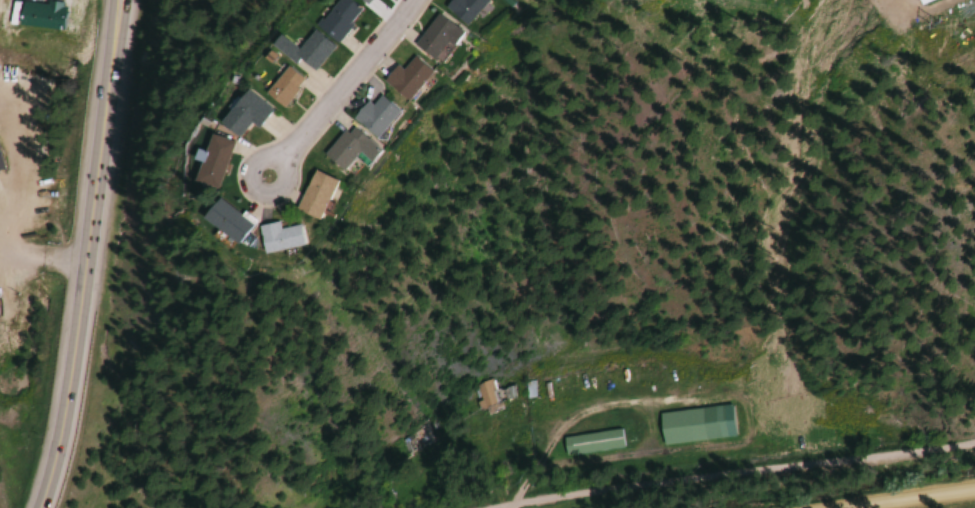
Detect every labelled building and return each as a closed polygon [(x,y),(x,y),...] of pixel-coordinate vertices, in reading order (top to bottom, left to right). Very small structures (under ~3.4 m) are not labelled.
[(337,0),(326,0),(300,28),(319,45),(350,12),(337,0)] [(438,8),(457,27),(484,0),(447,0),(438,8)] [(420,62),(449,30),(432,15),(403,46),(420,62)] [(316,48),(296,32),(279,52),(260,37),(251,47),(291,80),(316,48)] [(382,67),(366,83),(389,106),(419,75),(403,58),(388,73),(382,67)] [(256,112),(282,83),(266,69),(240,98),(256,112)] [(229,133),(246,113),(221,92),(191,128),(208,142),(222,126),(229,133)] [(380,116),(363,99),(351,110),(346,105),(329,121),(352,144),(380,116)] [(296,160),(314,177),(333,157),(343,166),(355,154),(326,127),(296,160)] [(188,194),(203,145),(179,138),(165,187),(188,194)] [(287,227),(305,185),(282,175),(264,217),(287,227)] [(229,261),(270,252),(266,231),(246,236),(244,228),(223,233),(229,261)] [(501,410),(495,391),(492,392),(488,380),(468,387),(477,411),(483,409),(485,416),(501,410)] [(733,436),(729,404),(657,412),(661,444),(733,436)] [(397,438),(406,455),(431,442),(423,425),(397,438)] [(563,455),(621,449),(619,429),(561,436),(563,455)]
